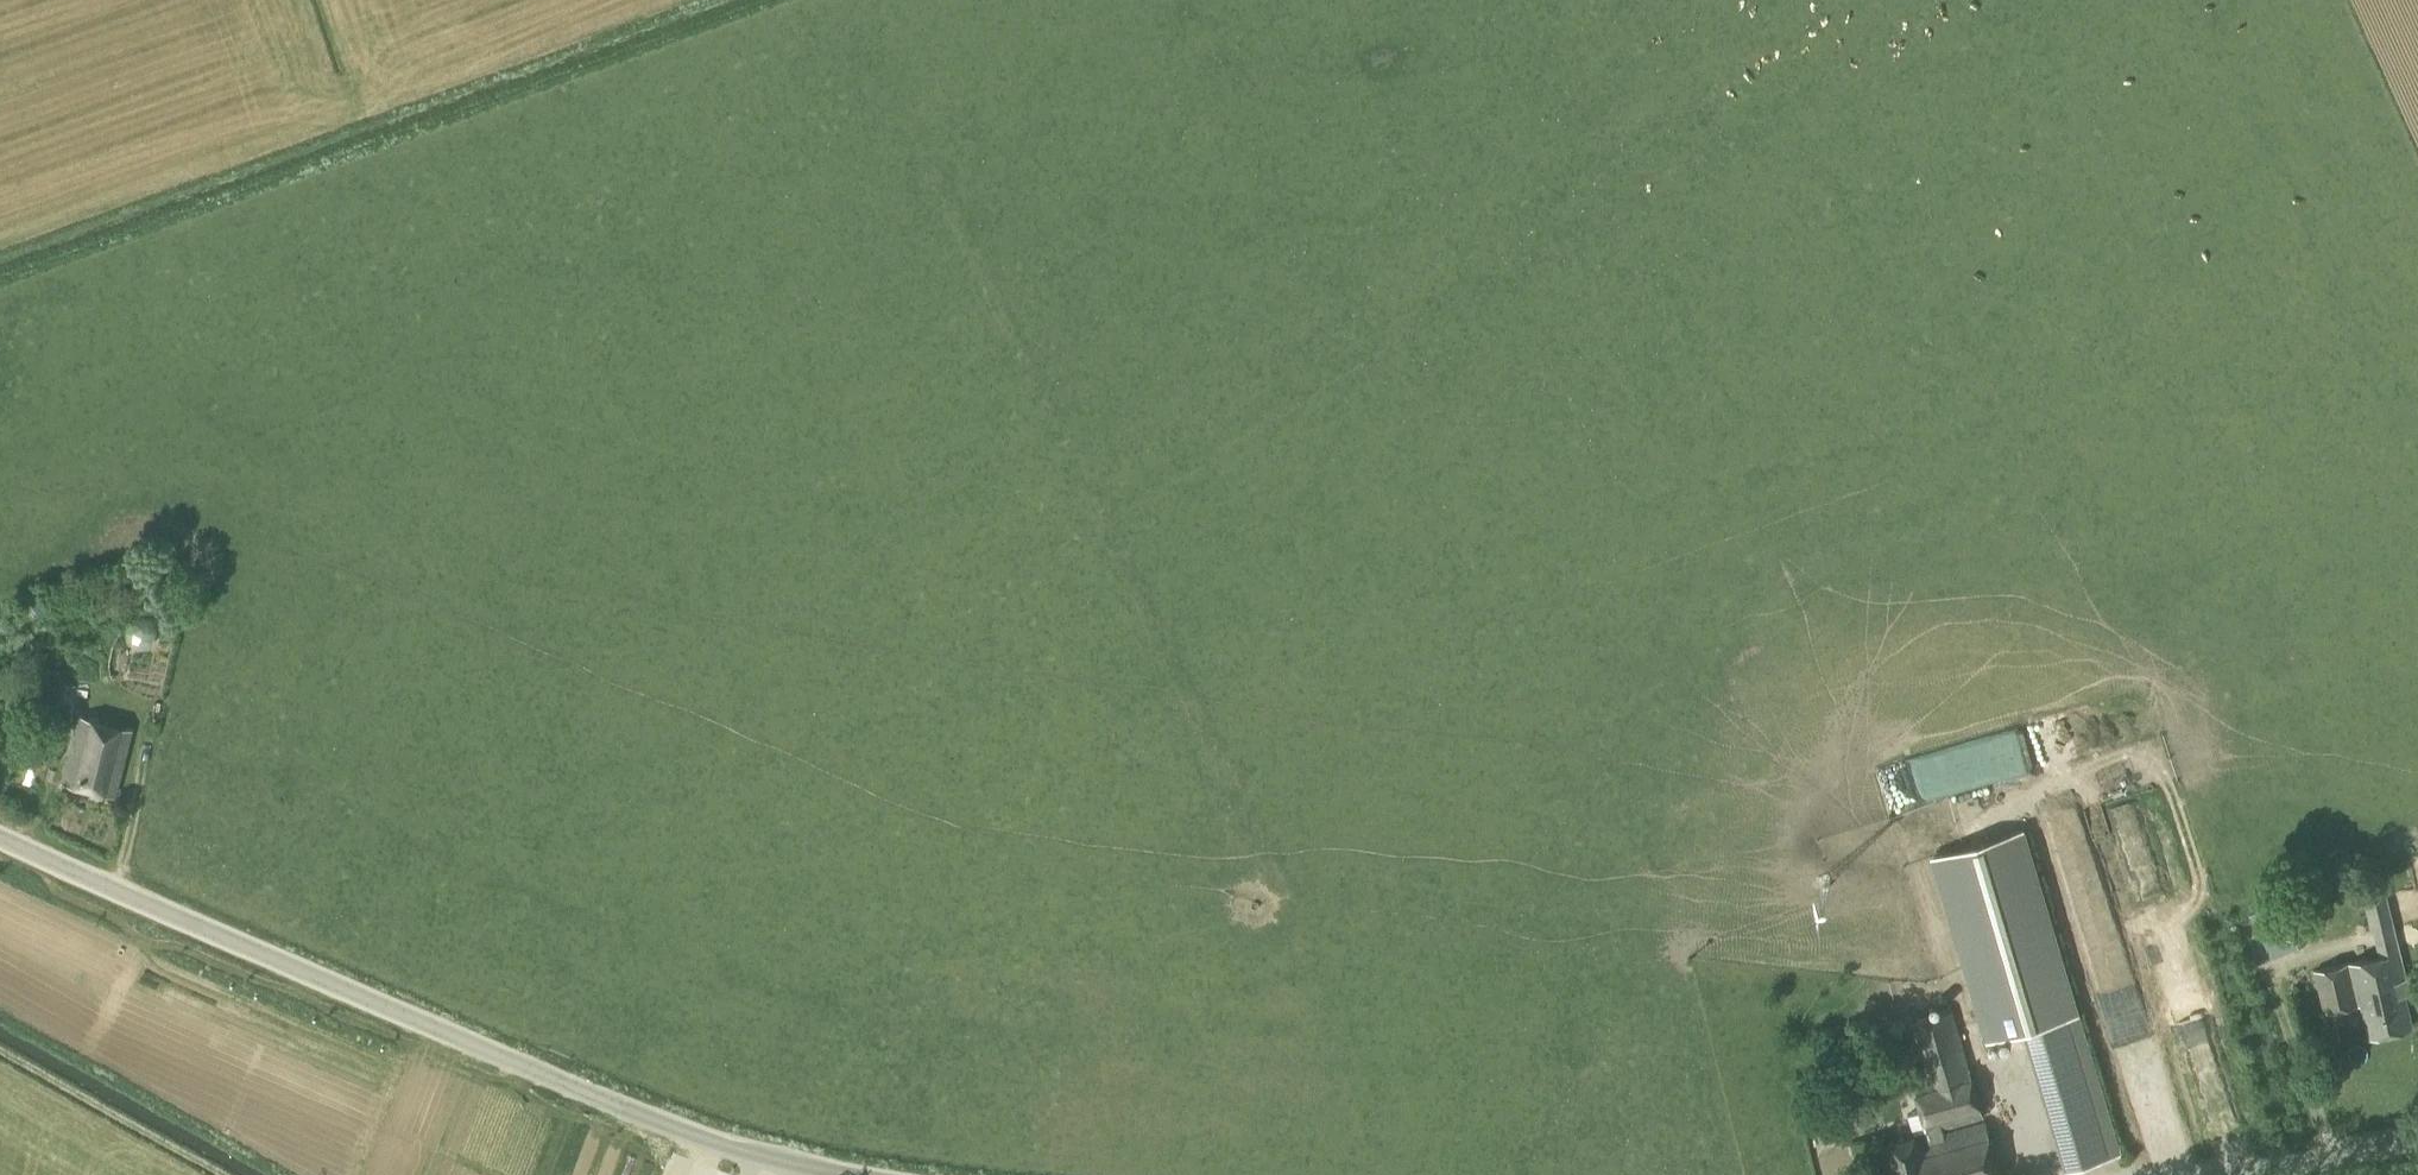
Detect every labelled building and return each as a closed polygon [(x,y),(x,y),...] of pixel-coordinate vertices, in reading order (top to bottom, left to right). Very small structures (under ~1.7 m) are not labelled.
[(128,596),(132,603),(140,602),(143,595),(139,589),(131,589),(128,596)] [(115,794),(131,730),(78,717),(62,781),(115,794)] [(2086,1033),(2024,828),(1928,856),(1984,1041),(2024,1029),(2030,1050),(2086,1033)] [(2371,932),(2394,926),(2386,895),(2364,900),(2371,932)] [(2408,992),(2399,953),(2350,964),(2350,962),(2313,971),(2324,1012),(2361,1003),(2369,1036),(2411,1026),(2404,993),(2408,992)] [(2169,1002),(2192,1070),(2222,1060),(2199,992),(2169,1002)] [(1944,1129),(1984,1118),(1951,1009),(1909,1022),(1927,1088),(1916,1090),(1928,1130),(1916,1134),(1916,1137),(1890,1144),(1899,1174),(1999,1174),(1984,1122),(1945,1133),(1944,1129)] [(2053,1125),(2066,1168),(2121,1152),(2113,1125),(2097,1129),(2092,1113),(2053,1125)]
